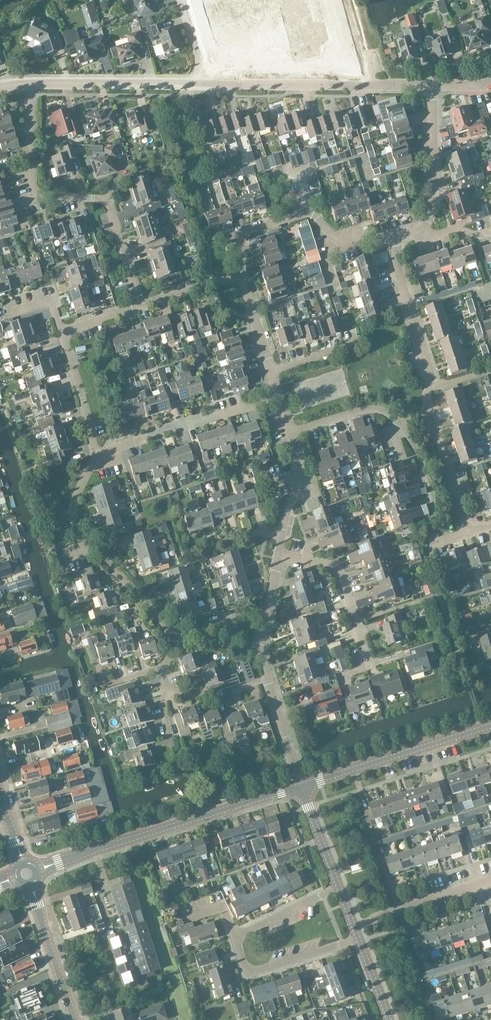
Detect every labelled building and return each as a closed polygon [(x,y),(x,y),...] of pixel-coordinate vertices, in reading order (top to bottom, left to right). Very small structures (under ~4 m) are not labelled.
[(87,19),(98,16),(93,0),(83,0),(81,1),(87,19)] [(154,1),(154,0),(132,0),(134,7),(137,6),(140,16),(152,13),(149,2),(154,1)] [(313,3),(316,16),(341,9),(339,0),(324,0),(313,3)] [(464,36),(469,51),(487,45),(483,33),(489,31),(485,18),(475,21),(478,31),(473,32),(471,28),(465,24),(457,27),(460,37),(464,36)] [(88,21),(90,29),(97,27),(95,19),(88,21)] [(46,55),(61,50),(54,30),(36,21),(29,34),(41,41),(46,55)] [(165,54),(179,49),(173,28),(162,31),(160,24),(147,29),(150,38),(159,35),(165,54)] [(414,44),(421,42),(417,29),(409,31),(411,37),(397,42),(404,63),(418,59),(414,44)] [(443,40),(434,43),(434,42),(434,41),(433,41),(432,40),(431,39),(430,38),(429,38),(427,38),(426,38),(425,38),(424,38),(428,50),(434,48),(437,59),(439,58),(439,60),(447,57),(447,56),(452,54),(450,47),(451,47),(451,45),(457,43),(453,29),(441,33),(443,40)] [(75,30),(63,34),(70,56),(77,54),(80,64),(95,59),(94,54),(104,51),(100,38),(90,41),(89,40),(80,43),(75,30)] [(129,44),(111,50),(113,59),(118,57),(121,64),(139,58),(135,47),(141,45),(137,33),(127,36),(129,44)] [(246,37),(235,40),(242,65),(253,62),(249,48),(255,46),(252,34),(246,36),(246,37)] [(224,42),(218,44),(221,56),(227,54),(231,68),(242,65),(235,40),(224,44),(224,42)] [(281,44),(267,48),(274,69),(287,66),(284,55),(292,53),(288,40),(280,42),(281,44)] [(338,49),(332,51),(336,64),(342,62),(344,69),(359,65),(353,43),(338,48),(338,49)] [(389,121),(405,116),(401,104),(397,106),(394,99),(377,104),(380,116),(387,114),(389,121)] [(446,127),(450,139),(453,138),(454,142),(455,142),(454,138),(459,137),(458,133),(469,130),(472,137),(486,132),(488,137),(490,136),(490,124),(489,118),(473,123),(468,108),(451,113),(454,125),(446,127)] [(10,126),(6,114),(2,115),(0,109),(0,129),(10,126)] [(142,134),(152,131),(148,118),(143,120),(140,109),(125,113),(131,131),(140,128),(142,134)] [(69,139),(82,136),(78,123),(72,125),(67,110),(59,113),(60,115),(53,117),(59,136),(67,134),(69,139)] [(88,115),(89,116),(86,117),(91,134),(116,126),(112,113),(106,115),(105,111),(94,114),(94,113),(92,112),(91,112),(89,113),(88,115)] [(357,131),(351,112),(339,115),(340,119),(344,129),(343,129),(347,141),(352,139),(350,133),(357,131)] [(239,113),(228,117),(233,133),(239,131),(241,137),(246,135),(244,129),(242,121),(239,113)] [(305,129),(304,124),(300,113),(289,117),(294,132),(305,129)] [(340,119),(339,115),(339,113),(327,117),(332,133),(343,129),(344,129),(340,119)] [(265,114),(253,117),(258,133),(270,129),(265,114)] [(386,134),(392,132),(408,128),(405,116),(389,121),(391,127),(385,129),(386,134)] [(216,121),(223,142),(228,140),(227,135),(233,133),(228,117),(216,121)] [(253,117),(242,121),(244,129),(246,135),(246,137),(258,133),(253,117)] [(278,124),(274,125),(277,137),(288,134),(290,139),(295,137),(294,132),(289,117),(277,120),(278,124)] [(315,121),(320,136),(323,144),(328,142),(327,140),(333,138),(331,133),(332,133),(327,117),(315,121)] [(221,142),(223,142),(216,121),(205,124),(207,130),(200,133),(204,146),(211,144),(212,145),(214,145),(215,146),(220,144),(221,142)] [(305,129),(308,140),(320,136),(315,121),(304,124),(305,129)] [(0,129),(0,142),(14,138),(10,126),(0,129)] [(404,141),(404,142),(412,140),(408,128),(392,132),(396,144),(404,141)] [(14,138),(0,142),(0,144),(2,149),(0,150),(0,161),(8,159),(7,153),(17,150),(14,138)] [(404,141),(396,144),(388,146),(391,153),(386,155),(387,159),(408,153),(404,142),(404,141)] [(447,158),(451,170),(470,164),(468,158),(477,155),(474,144),(460,148),(462,154),(447,158)] [(52,158),(54,164),(58,177),(73,173),(69,160),(76,158),(72,146),(62,149),(64,155),(52,158)] [(91,160),(92,164),(96,178),(115,172),(112,160),(117,158),(114,147),(104,150),(106,156),(91,160)] [(312,150),(300,153),(304,165),(315,161),(312,150)] [(304,165),(300,153),(288,157),(292,169),(304,165)] [(411,165),(408,153),(387,159),(388,163),(393,161),(396,170),(411,165)] [(266,157),(270,169),(282,165),(278,154),(266,157)] [(270,169),(266,157),(255,161),(258,172),(270,169)] [(211,168),(213,175),(226,171),(224,164),(211,168)] [(470,164),(451,170),(455,183),(460,181),(462,186),(474,182),(485,179),(482,168),(472,171),(470,164)] [(133,196),(151,190),(148,182),(152,180),(149,171),(133,176),(135,181),(129,183),(133,196)] [(478,193),(474,182),(462,186),(461,186),(463,192),(448,197),(452,209),(470,203),(468,196),(478,193)] [(249,195),(253,210),(258,209),(259,211),(266,209),(258,185),(246,188),(249,195)] [(151,190),(133,196),(137,209),(143,207),(144,211),(155,209),(161,207),(158,198),(156,192),(155,191),(155,190),(153,190),(151,190)] [(249,195),(237,199),(242,214),(253,210),(249,195)] [(358,214),(369,210),(369,209),(365,195),(353,199),(358,214)] [(392,201),(397,216),(409,213),(404,198),(392,201)] [(225,203),(227,208),(230,218),(242,214),(237,199),(225,203)] [(342,203),(347,218),(358,214),(353,199),(342,203)] [(0,205),(0,218),(14,213),(12,208),(14,207),(12,202),(11,203),(10,201),(5,203),(0,205)] [(397,216),(392,201),(381,205),(385,220),(397,216)] [(335,221),(347,218),(342,203),(330,206),(335,221)] [(470,203),(452,209),(456,221),(470,216),(472,222),(485,218),(482,207),(473,210),(470,203)] [(369,209),(369,210),(374,224),(385,220),(381,205),(369,209)] [(232,222),(230,218),(227,208),(215,211),(220,226),(232,222)] [(140,218),(134,220),(138,233),(156,227),(160,226),(155,209),(144,211),(139,213),(140,218)] [(208,230),(220,226),(215,211),(204,215),(208,230)] [(14,213),(0,218),(0,228),(1,230),(0,231),(0,238),(15,233),(13,227),(17,225),(17,224),(19,223),(17,218),(16,219),(14,213)] [(67,223),(74,249),(79,247),(77,238),(84,236),(81,229),(83,229),(84,227),(83,222),(81,221),(79,222),(78,220),(77,220),(76,218),(71,219),(72,222),(67,223)] [(52,241),(59,239),(55,227),(54,222),(42,226),(50,251),(55,250),(52,241)] [(55,227),(59,239),(60,244),(67,242),(70,250),(74,249),(67,223),(55,227)] [(45,253),(50,251),(42,226),(30,229),(35,246),(42,244),(45,253)] [(298,230),(301,241),(313,238),(309,226),(298,230)] [(150,249),(154,248),(166,244),(166,243),(163,235),(159,236),(156,227),(138,233),(142,246),(148,244),(150,249)] [(258,242),(261,254),(277,249),(276,244),(282,242),(279,236),(277,230),(266,234),(268,239),(258,242)] [(305,253),(317,249),(313,238),(301,241),(305,253)] [(155,252),(149,254),(153,267),(171,261),(175,260),(172,251),(169,242),(166,243),(166,244),(154,248),(155,252)] [(265,265),(281,260),(279,255),(285,253),(283,247),(277,249),(261,254),(265,265)] [(460,251),(465,266),(477,263),(472,248),(460,251)] [(309,264),(317,262),(320,261),(317,249),(305,253),(309,264)] [(74,250),(66,252),(68,261),(76,258),(74,250)] [(453,266),(449,255),(448,251),(436,255),(441,270),(452,266),(453,266)] [(453,266),(452,266),(453,270),(465,266),(460,251),(449,255),(453,266)] [(430,273),(441,270),(436,255),(425,259),(430,273)] [(23,258),(26,265),(31,280),(42,277),(37,262),(31,264),(29,256),(23,258)] [(358,272),(373,267),(369,256),(354,260),(358,272)] [(45,260),(41,262),(41,263),(43,267),(43,270),(48,268),(47,267),(47,266),(54,264),(53,261),(53,260),(52,258),(45,260)] [(418,277),(430,273),(425,259),(413,262),(418,277)] [(281,260),(265,265),(259,267),(263,279),(279,274),(277,267),(282,266),(281,260)] [(174,270),(171,261),(153,267),(157,280),(160,279),(161,282),(164,283),(181,278),(178,269),(174,270)] [(317,262),(309,264),(306,265),(309,277),(321,273),(317,262)] [(69,279),(84,274),(81,263),(66,268),(69,279)] [(26,265),(15,269),(20,284),(31,280),(26,265)] [(9,287),(4,272),(3,267),(0,268),(0,276),(0,277),(0,295),(10,291),(9,287)] [(371,281),(377,279),(373,267),(358,272),(362,283),(371,281)] [(20,284),(15,269),(4,272),(9,287),(20,284)] [(321,273),(309,277),(313,289),(325,285),(321,273)] [(88,285),(84,274),(69,279),(73,290),(88,285)] [(267,291),(288,284),(287,279),(281,281),(279,274),(263,279),(267,291)] [(70,304),(73,303),(72,303),(93,296),(91,290),(102,286),(101,281),(88,285),(73,290),(69,291),(70,296),(68,297),(70,304)] [(371,281),(362,283),(356,285),(360,297),(374,292),(371,281)] [(290,289),(288,284),(267,291),(271,302),(286,297),(284,291),(290,289)] [(374,292),(360,297),(363,308),(378,304),(374,292)] [(72,303),(73,303),(76,314),(100,307),(99,302),(95,303),(93,296),(72,303)] [(430,319),(445,315),(441,303),(426,308),(430,319)] [(382,316),(378,304),(363,308),(367,320),(382,316)] [(190,311),(191,314),(199,339),(200,339),(204,338),(203,334),(215,330),(210,314),(205,316),(203,311),(202,308),(190,311)] [(199,339),(191,314),(186,316),(185,313),(175,316),(178,326),(176,326),(180,340),(193,336),(194,341),(197,351),(203,349),(200,339),(199,339)] [(322,317),(328,338),(340,334),(335,318),(329,320),(328,315),(322,317)] [(449,326),(445,315),(430,319),(434,331),(449,326)] [(154,320),(159,336),(166,334),(169,343),(174,341),(173,338),(177,337),(173,326),(169,327),(166,317),(154,320)] [(328,338),(322,317),(317,319),(318,324),(312,326),(317,341),(328,338)] [(33,332),(29,320),(14,324),(12,319),(0,322),(0,330),(1,330),(2,334),(12,331),(14,338),(33,332)] [(153,338),(159,336),(154,320),(143,324),(144,328),(149,343),(150,348),(156,347),(153,338)] [(299,324),(299,325),(293,326),(291,320),(286,322),(292,344),(304,340),(299,324)] [(304,340),(305,345),(317,341),(312,326),(306,327),(304,320),(298,322),(299,325),(299,324),(304,340)] [(281,348),(292,344),(286,322),(279,324),(281,330),(276,332),(281,348)] [(437,342),(441,341),(452,338),(452,337),(449,326),(434,331),(437,342)] [(149,343),(144,328),(133,332),(138,346),(149,343)] [(222,341),(233,337),(231,331),(220,334),(222,341)] [(6,347),(10,358),(23,354),(22,348),(36,344),(33,332),(14,338),(16,344),(6,347)] [(138,346),(133,332),(122,335),(127,350),(138,346)] [(116,353),(127,350),(122,335),(111,338),(116,353)] [(456,336),(452,337),(452,338),(441,341),(445,352),(460,348),(456,336)] [(216,357),(241,350),(238,338),(221,343),(223,350),(215,353),(216,357)] [(463,359),(460,348),(445,352),(448,364),(463,359)] [(226,360),(228,366),(240,362),(240,363),(245,361),(241,350),(216,357),(218,362),(226,360)] [(23,354),(10,358),(13,369),(21,366),(21,367),(30,364),(33,370),(51,364),(48,352),(33,357),(31,351),(23,354)] [(467,371),(463,359),(448,364),(452,376),(467,371)] [(240,362),(228,366),(224,367),(226,374),(217,377),(219,382),(244,374),(240,363),(240,362)] [(55,376),(51,364),(33,370),(35,377),(25,380),(29,391),(31,390),(42,387),(40,381),(55,376)] [(167,383),(163,368),(157,370),(161,385),(167,383)] [(184,373),(191,397),(203,393),(198,378),(191,380),(189,371),(184,373)] [(186,399),(191,397),(184,373),(179,374),(182,383),(175,385),(175,383),(169,385),(173,399),(179,397),(180,401),(181,401),(181,402),(182,402),(186,401),(187,400),(186,399)] [(248,386),(244,374),(219,382),(210,385),(212,392),(221,389),(220,387),(229,384),(231,391),(233,391),(234,395),(233,395),(233,396),(248,391),(248,390),(247,390),(246,386),(248,386)] [(46,386),(42,387),(31,390),(32,392),(31,394),(30,395),(32,403),(33,403),(34,404),(35,404),(37,408),(59,401),(55,388),(48,391),(46,386)] [(153,398),(158,414),(170,410),(162,386),(157,387),(160,396),(153,398)] [(450,405),(465,401),(461,389),(446,394),(450,405)] [(140,399),(145,414),(146,418),(158,414),(153,398),(147,400),(144,392),(139,393),(140,399)] [(145,414),(140,399),(130,402),(134,417),(145,414)] [(63,413),(59,401),(37,408),(38,412),(42,411),(45,418),(37,421),(39,427),(53,422),(52,417),(63,413)] [(468,412),(465,401),(450,405),(453,417),(468,412)] [(123,420),(134,417),(130,402),(119,405),(123,420)] [(457,429),(466,426),(472,424),(468,412),(453,417),(457,428),(457,429)] [(357,419),(367,449),(377,446),(375,438),(379,437),(376,428),(372,429),(372,428),(366,430),(362,417),(357,419)] [(351,434),(354,444),(357,452),(367,449),(357,419),(352,421),(356,433),(351,434)] [(243,424),(252,451),(256,449),(253,440),(261,438),(255,420),(243,424)] [(55,427),(53,422),(39,427),(40,432),(45,431),(47,439),(43,440),(44,444),(67,437),(63,425),(55,427)] [(229,444),(236,442),(231,428),(232,427),(230,424),(219,427),(227,454),(232,453),(229,444)] [(231,428),(236,442),(237,446),(244,443),(247,452),(252,451),(243,424),(232,427),(231,428)] [(457,429),(457,428),(451,430),(455,442),(470,437),(466,426),(457,429)] [(207,431),(213,449),(220,447),(223,456),(227,454),(219,427),(207,431)] [(206,451),(213,449),(207,431),(195,435),(204,462),(208,460),(206,451)] [(360,461),(357,452),(354,444),(349,445),(346,433),(341,435),(350,465),(360,461)] [(334,450),(337,460),(340,468),(350,465),(341,435),(336,436),(340,448),(334,450)] [(71,450),(67,437),(44,444),(45,448),(43,449),(48,463),(50,462),(52,469),(67,464),(63,452),(71,450)] [(459,453),(474,448),(470,437),(455,442),(459,453)] [(175,447),(184,474),(188,473),(186,464),(193,462),(187,444),(175,447)] [(163,451),(164,451),(163,447),(151,451),(159,478),(164,476),(161,468),(168,465),(163,451)] [(163,451),(168,465),(169,469),(177,467),(179,476),(184,474),(175,447),(164,451),(163,451)] [(477,460),(474,448),(459,453),(462,465),(477,460)] [(340,468),(337,460),(332,461),(329,449),(324,450),(333,480),(335,485),(345,482),(343,477),(340,468)] [(323,483),(333,480),(324,450),(319,452),(323,464),(317,466),(323,483)] [(139,455),(145,473),(152,470),(155,479),(159,478),(151,451),(139,455)] [(138,475),(145,473),(139,455),(127,458),(136,485),(141,484),(138,475)] [(388,478),(418,469),(416,464),(404,468),(402,462),(384,468),(388,478)] [(404,483),(405,484),(409,483),(407,477),(419,474),(418,469),(388,478),(391,488),(404,483)] [(358,487),(364,485),(367,484),(365,478),(355,481),(357,487),(358,487)] [(93,501),(112,496),(110,489),(118,486),(117,481),(90,490),(93,501)] [(404,483),(391,488),(387,489),(390,499),(420,490),(419,485),(406,489),(405,484),(404,483)] [(239,486),(247,513),(259,509),(253,491),(246,493),(243,484),(239,486)] [(367,493),(364,485),(358,487),(361,495),(367,493)] [(247,513),(239,486),(234,487),(237,496),(230,498),(235,516),(247,513)] [(356,487),(348,490),(350,498),(359,495),(356,487)] [(388,512),(390,511),(389,510),(407,505),(411,504),(409,499),(422,495),(420,490),(390,499),(390,500),(384,501),(388,512)] [(235,516),(230,498),(223,500),(220,492),(215,493),(224,520),(235,516)] [(490,508),(490,495),(490,492),(480,495),(484,511),(490,508)] [(206,506),(207,509),(212,524),(212,523),(224,520),(215,493),(211,494),(214,503),(206,506)] [(114,503),(112,496),(93,501),(97,513),(124,505),(123,500),(114,503)] [(371,508),(385,505),(383,500),(370,503),(371,508)] [(214,527),(212,523),(212,524),(207,509),(200,512),(198,503),(193,504),(202,531),(214,527)] [(190,535),(202,531),(193,504),(189,506),(192,514),(184,517),(190,535)] [(409,510),(407,505),(389,510),(390,511),(393,520),(428,509),(427,504),(409,510)] [(125,509),(124,505),(97,513),(101,525),(119,519),(117,512),(125,509)] [(304,527),(334,517),(330,507),(313,513),(314,518),(302,522),(304,527)] [(428,509),(393,520),(396,531),(413,525),(412,520),(430,514),(428,509)] [(319,533),(329,530),(337,527),(334,517),(304,527),(305,531),(317,528),(319,533)] [(121,526),(119,519),(101,525),(104,537),(131,528),(130,524),(121,526)] [(346,524),(337,527),(329,530),(330,535),(318,539),(319,544),(349,534),(346,524)] [(134,549),(161,541),(166,539),(164,535),(159,536),(151,539),(148,532),(130,537),(134,549)] [(353,544),(349,534),(319,544),(321,548),(333,544),(335,550),(353,544)] [(350,560),(380,550),(388,547),(388,546),(389,545),(388,541),(386,541),(384,535),(376,538),(376,540),(359,545),(361,551),(349,555),(350,560)] [(161,541),(134,549),(137,561),(156,555),(153,548),(162,545),(161,541)] [(11,548),(14,559),(21,557),(18,546),(11,548)] [(490,563),(490,559),(487,547),(477,551),(482,566),(490,563)] [(470,564),(467,554),(465,548),(454,551),(459,567),(469,564),(470,564)] [(225,567),(243,562),(240,550),(213,558),(214,563),(223,560),(225,567)] [(366,566),(370,565),(384,561),(383,560),(380,550),(350,560),(352,564),(364,561),(366,566)] [(449,570),(459,567),(454,551),(444,555),(449,570)] [(470,564),(469,564),(471,570),(482,566),(477,551),(467,554),(470,564)] [(156,555),(137,561),(141,573),(168,564),(167,559),(163,561),(160,553),(156,555)] [(384,561),(370,565),(371,570),(359,573),(360,578),(390,569),(393,568),(393,567),(394,566),(392,559),(390,558),(383,560),(384,561)] [(12,576),(7,562),(0,565),(0,579),(12,576)] [(219,577),(220,582),(247,573),(243,562),(225,567),(228,575),(219,577)] [(170,585),(188,579),(186,572),(194,569),(193,565),(166,573),(170,585)] [(390,569),(360,578),(362,583),(374,579),(376,585),(393,579),(390,569)] [(294,598),(313,592),(311,586),(318,584),(314,571),(310,572),(310,570),(295,574),(298,584),(290,586),(294,598)] [(247,573),(220,582),(222,586),(230,583),(233,591),(251,585),(247,573)] [(101,596),(101,595),(99,590),(102,589),(97,575),(79,580),(83,591),(75,593),(78,603),(96,597),(101,596)] [(397,577),(393,579),(376,585),(380,584),(381,589),(369,592),(371,597),(400,588),(397,577)] [(173,596),(200,588),(199,584),(190,586),(188,579),(170,585),(173,596)] [(430,579),(421,581),(423,588),(432,586),(430,579)] [(2,592),(4,598),(10,595),(25,591),(22,581),(7,586),(0,588),(0,593),(2,592)] [(254,597),(251,585),(233,591),(235,598),(226,601),(228,605),(254,597)] [(177,608),(195,602),(193,595),(202,593),(200,588),(173,596),(177,608)] [(404,598),(400,588),(371,597),(365,599),(367,606),(375,603),(375,601),(384,598),(386,604),(404,598)] [(114,591),(101,595),(101,596),(96,597),(100,607),(92,610),(95,620),(118,613),(116,607),(118,606),(114,591)] [(315,598),(313,592),(294,598),(298,610),(304,608),(306,613),(326,607),(322,596),(315,598)] [(197,610),(195,602),(177,608),(181,620),(208,612),(206,607),(197,610)] [(16,626),(36,619),(31,603),(10,610),(16,626)] [(296,635),(315,629),(313,623),(320,621),(319,615),(327,613),(326,607),(306,613),(308,618),(293,623),(296,635)] [(473,613),(459,617),(465,634),(477,630),(474,621),(475,621),(473,613)] [(408,639),(403,621),(401,614),(385,619),(386,625),(383,626),(389,646),(402,641),(408,639)] [(113,655),(114,655),(119,654),(120,656),(134,652),(134,651),(130,636),(129,634),(118,637),(116,630),(112,631),(110,626),(104,628),(108,640),(113,655)] [(317,635),(315,629),(296,635),(300,647),(315,642),(317,647),(319,647),(328,644),(324,633),(317,635)] [(490,636),(489,629),(476,633),(479,645),(482,644),(484,650),(479,652),(480,657),(480,658),(479,659),(479,660),(479,661),(479,662),(479,663),(480,664),(480,665),(481,665),(481,666),(482,667),(483,667),(484,667),(486,668),(487,668),(488,667),(489,667),(490,666),(490,665),(490,636)] [(134,651),(134,652),(136,659),(142,657),(143,659),(157,655),(152,637),(141,641),(139,633),(130,636),(134,651)] [(0,636),(0,652),(6,650),(5,648),(12,646),(8,634),(0,636)] [(114,657),(114,655),(113,655),(108,640),(98,644),(96,636),(86,639),(93,662),(99,660),(100,664),(107,662),(106,660),(114,657)] [(37,651),(34,639),(18,644),(22,656),(37,651)] [(427,658),(435,656),(431,645),(416,650),(418,656),(406,660),(411,676),(431,670),(427,658)] [(299,672),(317,666),(315,660),(323,658),(319,647),(317,647),(299,653),(300,659),(295,660),(299,672)] [(188,679),(201,674),(210,671),(207,661),(199,664),(196,653),(178,659),(183,674),(186,673),(188,679)] [(319,673),(317,666),(299,672),(302,684),(317,679),(319,685),(330,681),(327,670),(319,673)] [(210,671),(201,674),(206,688),(208,687),(211,694),(240,684),(237,676),(234,675),(222,679),(218,668),(210,671)] [(385,697),(403,691),(397,672),(379,678),(379,676),(371,678),(376,693),(383,690),(385,697)] [(56,675),(30,683),(22,685),(22,682),(7,686),(7,689),(0,691),(0,693),(3,704),(8,703),(9,705),(25,701),(24,698),(25,698),(24,693),(32,691),(34,698),(61,691),(56,675)] [(125,707),(142,702),(138,688),(135,689),(133,682),(111,690),(114,700),(122,697),(125,707)] [(358,705),(374,700),(368,682),(349,688),(352,697),(345,699),(350,713),(359,710),(358,705)] [(321,684),(311,687),(314,694),(323,691),(321,684)] [(337,702),(343,700),(339,688),(332,690),(333,693),(313,699),(319,717),(327,714),(327,712),(339,708),(337,702)] [(238,710),(238,712),(244,729),(245,732),(255,729),(253,721),(256,720),(258,723),(261,725),(268,723),(269,723),(264,708),(264,709),(261,710),(257,700),(243,705),(244,708),(238,710)] [(133,716),(136,726),(145,723),(154,721),(149,706),(146,707),(145,701),(142,702),(125,707),(122,708),(125,718),(133,716)] [(73,727),(66,703),(50,707),(53,717),(45,719),(50,733),(73,727)] [(188,727),(198,724),(199,723),(197,718),(193,705),(178,710),(179,713),(173,715),(181,738),(191,734),(188,727)] [(199,723),(198,724),(204,741),(214,737),(211,730),(221,726),(222,726),(220,721),(216,708),(201,713),(202,716),(197,718),(199,723)] [(222,726),(221,726),(227,744),(237,740),(234,733),(244,729),(238,712),(224,716),(225,719),(220,721),(222,726)] [(10,731),(29,726),(27,718),(23,719),(21,714),(7,718),(10,731)] [(145,723),(136,726),(123,730),(126,740),(134,738),(137,748),(146,745),(155,742),(152,736),(154,735),(152,728),(150,728),(147,729),(145,723)] [(87,751),(80,726),(69,729),(42,736),(49,762),(87,751)] [(32,750),(39,748),(36,740),(30,742),(29,740),(14,744),(17,756),(25,753),(26,755),(33,753),(32,750)] [(146,745),(137,748),(123,752),(124,753),(119,754),(122,762),(126,760),(127,762),(134,759),(138,770),(155,764),(151,750),(148,751),(146,745)] [(64,769),(80,765),(77,754),(62,759),(64,769)] [(49,776),(47,768),(45,762),(21,769),(23,776),(22,776),(22,778),(23,781),(24,781),(25,781),(25,782),(49,776)] [(483,797),(488,795),(486,789),(485,789),(483,786),(490,783),(490,781),(487,768),(475,772),(483,797)] [(464,775),(469,790),(476,788),(478,791),(476,792),(479,798),(483,797),(475,772),(464,775)] [(85,785),(82,773),(67,777),(70,789),(85,785)] [(457,774),(447,777),(453,795),(457,794),(465,792),(466,795),(465,795),(467,802),(472,800),(469,790),(464,775),(458,777),(457,774)] [(48,788),(56,786),(54,779),(27,787),(30,799),(49,794),(48,788)] [(427,787),(435,812),(439,811),(437,803),(436,804),(435,801),(444,798),(439,783),(427,787)] [(416,790),(420,805),(428,803),(429,806),(428,807),(430,813),(435,812),(427,787),(416,790)] [(88,789),(86,789),(71,794),(74,805),(91,800),(88,789)] [(412,808),(420,805),(416,790),(404,794),(412,819),(417,818),(415,811),(413,811),(412,808)] [(392,798),(397,812),(405,810),(406,813),(404,814),(406,821),(412,819),(404,794),(392,798)] [(103,796),(91,800),(93,806),(95,806),(105,803),(103,796)] [(36,807),(33,809),(35,815),(38,815),(39,816),(56,812),(55,808),(62,806),(60,797),(35,803),(36,807)] [(389,815),(397,812),(392,798),(381,801),(389,826),(394,825),(392,818),(390,818),(389,815)] [(384,828),(389,826),(381,801),(369,805),(371,810),(364,812),(369,828),(376,825),(375,820),(382,818),(383,821),(382,821),(384,828)] [(105,803),(95,806),(99,819),(100,825),(111,823),(109,817),(105,803)] [(93,806),(92,807),(76,811),(79,824),(99,819),(95,806),(93,806)] [(41,823),(37,824),(39,831),(43,830),(44,832),(54,830),(54,831),(62,829),(61,827),(69,825),(67,817),(58,819),(58,816),(41,820),(41,823)] [(263,820),(268,835),(274,833),(278,844),(282,843),(279,832),(279,831),(275,817),(263,820)] [(440,822),(441,828),(454,824),(452,818),(440,822)] [(262,837),(268,835),(263,820),(252,824),(260,850),(265,848),(262,837)] [(430,831),(441,828),(440,822),(429,826),(430,831)] [(240,827),(245,842),(251,840),(254,852),(260,850),(252,824),(240,827)] [(430,831),(429,826),(417,830),(418,835),(430,831)] [(239,844),(245,842),(240,827),(229,831),(236,857),(242,855),(239,844)] [(486,846),(490,844),(490,828),(482,831),(486,846)] [(417,830),(405,833),(406,838),(418,835),(417,830)] [(231,859),(236,857),(229,831),(217,834),(221,849),(228,847),(231,859)] [(475,849),(486,846),(482,831),(470,834),(475,849)] [(452,839),(447,841),(451,856),(463,853),(461,846),(457,832),(451,834),(452,839)] [(406,838),(405,833),(392,837),(394,842),(406,838)] [(382,846),(394,842),(392,837),(381,841),(382,846)] [(189,843),(198,869),(203,867),(200,856),(206,854),(201,839),(189,843)] [(380,841),(374,844),(378,855),(384,853),(380,841)] [(451,856),(447,841),(434,845),(439,860),(451,856)] [(178,847),(183,862),(188,860),(192,871),(198,869),(189,843),(178,847)] [(439,860),(434,845),(422,848),(427,864),(439,860)] [(177,863),(183,862),(178,847),(166,850),(174,876),(180,875),(177,863)] [(427,864),(422,848),(410,852),(415,868),(427,864)] [(169,878),(174,876),(166,850),(155,854),(159,869),(165,867),(169,878)] [(415,868),(410,852),(398,856),(403,871),(415,868)] [(286,854),(279,857),(281,863),(289,860),(286,854)] [(391,875),(403,871),(398,856),(386,860),(391,875)] [(279,867),(291,891),(302,886),(295,872),(289,875),(284,865),(279,867)] [(280,897),(291,891),(279,867),(273,870),(279,880),(273,883),(280,897)] [(125,932),(145,925),(128,876),(122,878),(125,886),(111,891),(125,932)] [(280,897),(273,883),(267,886),(262,876),(257,878),(269,902),(280,897)] [(258,907),(269,902),(257,878),(252,880),(257,890),(251,893),(258,907)] [(93,893),(90,884),(80,887),(83,896),(93,893)] [(258,907),(251,893),(245,896),(240,886),(235,888),(247,913),(258,907)] [(236,918),(247,913),(235,888),(231,891),(236,901),(227,905),(233,917),(235,916),(236,918)] [(81,894),(63,899),(68,914),(84,908),(79,909),(76,901),(82,899),(81,894)] [(84,908),(68,914),(73,931),(85,928),(84,925),(91,923),(90,918),(83,920),(82,917),(86,916),(84,908)] [(0,912),(0,931),(13,924),(6,909),(0,912)] [(96,930),(105,927),(102,918),(93,922),(96,930)] [(472,922),(477,937),(476,937),(478,944),(483,943),(481,936),(488,933),(490,932),(490,923),(490,921),(485,923),(484,918),(472,922)] [(184,926),(182,921),(176,923),(177,928),(179,936),(188,933),(191,945),(216,937),(212,923),(193,929),(191,923),(184,926)] [(465,941),(476,937),(477,937),(472,922),(460,926),(465,941)] [(145,925),(125,932),(117,934),(107,938),(114,958),(152,946),(145,925)] [(465,941),(460,926),(448,929),(453,945),(465,941)] [(21,940),(15,929),(1,936),(3,941),(0,942),(0,948),(1,950),(21,940)] [(453,945),(448,929),(436,933),(441,949),(453,945)] [(441,949),(436,933),(424,937),(429,953),(441,949)] [(417,956),(429,953),(424,937),(412,941),(417,956)] [(4,951),(0,953),(0,960),(3,967),(28,955),(22,942),(4,951)] [(152,946),(114,958),(124,989),(139,984),(136,976),(159,969),(152,946)] [(213,949),(194,955),(198,968),(202,967),(203,973),(209,971),(223,967),(219,956),(216,957),(213,949)] [(481,954),(483,960),(490,957),(490,951),(481,954)] [(470,958),(471,963),(483,960),(481,954),(470,958)] [(458,962),(460,967),(471,963),(470,958),(458,962)] [(11,969),(3,973),(6,979),(14,976),(17,981),(23,979),(22,976),(29,973),(31,973),(33,972),(35,970),(34,968),(35,967),(33,963),(32,963),(30,960),(11,969)] [(446,965),(448,971),(460,967),(458,962),(446,965)] [(305,982),(307,987),(316,984),(342,974),(337,963),(323,968),(325,974),(314,978),(305,982)] [(223,967),(209,971),(218,998),(234,993),(231,984),(229,984),(228,980),(232,979),(230,974),(234,973),(231,965),(223,967)] [(434,969),(436,974),(448,971),(446,965),(434,969)] [(424,978),(436,974),(434,969),(422,973),(424,978)] [(342,974),(316,984),(319,989),(329,985),(331,991),(346,986),(342,974)] [(296,975),(284,979),(292,1005),(298,1004),(294,992),(301,990),(296,975)] [(295,1014),(295,1013),(292,1005),(284,979),(273,983),(277,998),(283,996),(287,1007),(289,1016),(295,1014)] [(272,999),(277,998),(273,983),(261,986),(269,1012),(275,1011),(272,999)] [(8,997),(12,1005),(11,1005),(13,1012),(14,1012),(17,1019),(27,1019),(25,1015),(45,1007),(42,998),(40,994),(36,985),(16,993),(16,994),(8,997)] [(264,1014),(269,1012),(261,986),(250,990),(254,1005),(260,1003),(264,1014)] [(351,997),(346,986),(331,991),(333,998),(323,1001),(325,1006),(336,1002),(336,1003),(351,997)] [(487,1006),(490,1005),(490,986),(481,989),(487,1006)] [(480,1009),(487,1006),(481,989),(469,993),(476,1014),(481,1012),(480,1009)] [(470,1016),(476,1014),(469,993),(457,997),(462,1014),(469,1012),(470,1016)] [(444,1001),(442,994),(430,997),(431,1001),(424,1003),(429,1019),(430,1019),(430,1018),(436,1016),(437,1019),(451,1019),(444,1001)] [(462,1014),(457,997),(444,1001),(451,1019),(456,1019),(457,1019),(456,1016),(462,1014)] [(239,1016),(250,1013),(247,1001),(235,1004),(239,1016)] [(135,1006),(127,1009),(127,1008),(111,1013),(113,1019),(161,1019),(166,1019),(162,1005),(137,1012),(135,1006)] [(307,1011),(310,1019),(313,1019),(316,1019),(313,1009),(307,1011)] [(342,1019),(348,1019),(344,1010),(339,1012),(342,1019)]
